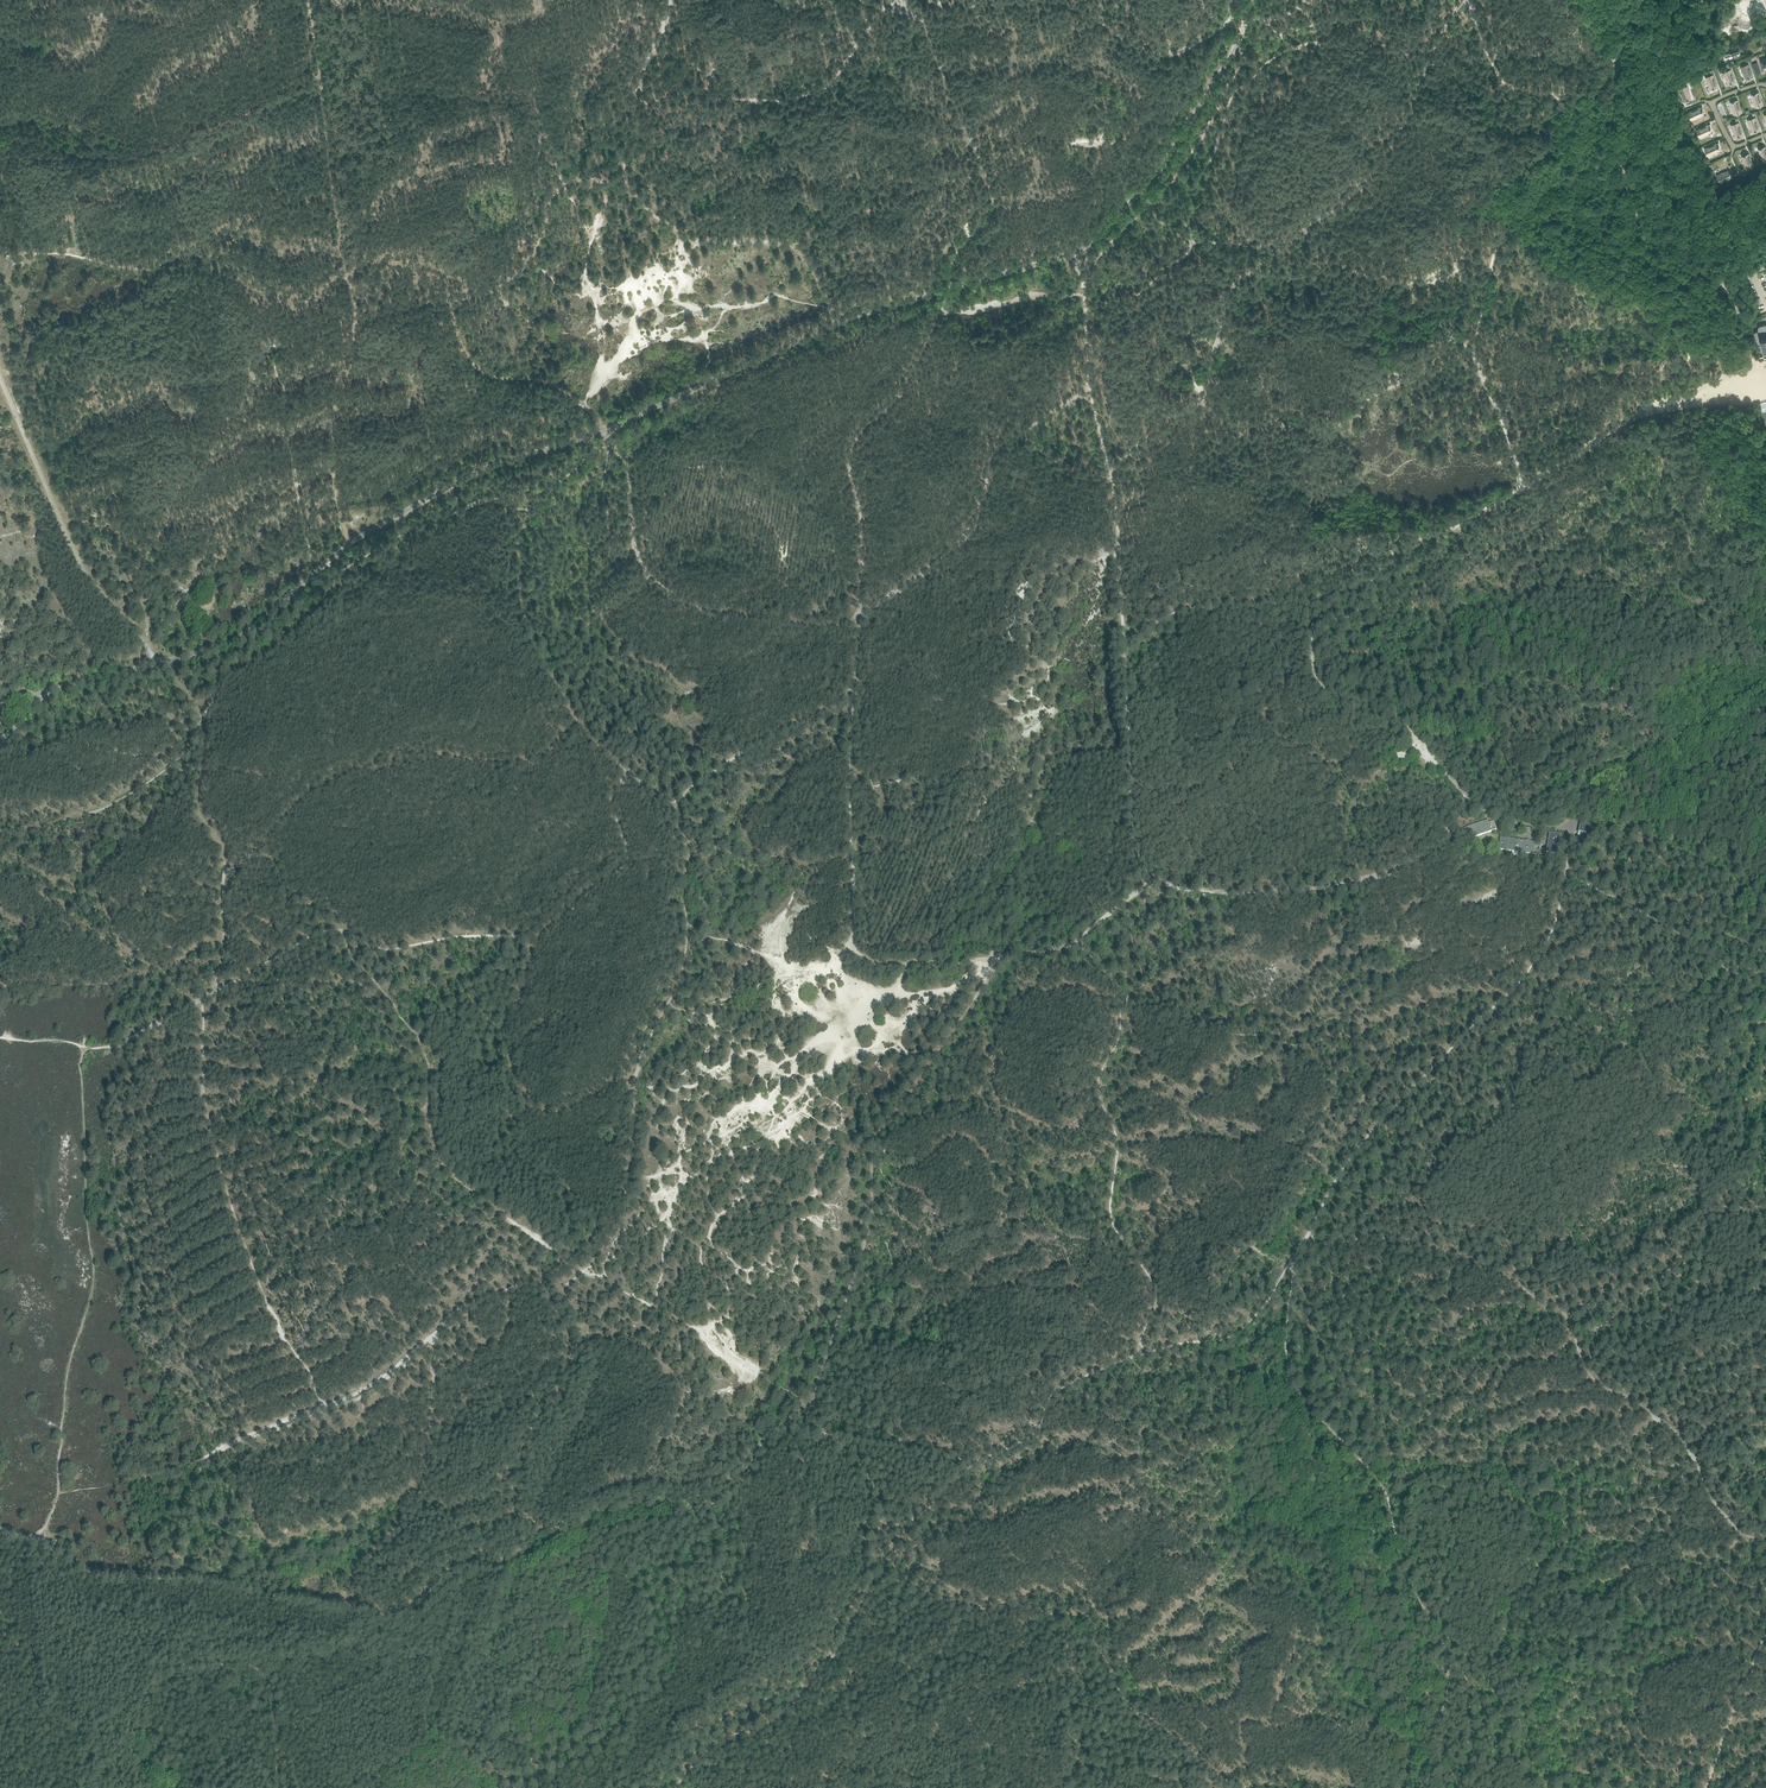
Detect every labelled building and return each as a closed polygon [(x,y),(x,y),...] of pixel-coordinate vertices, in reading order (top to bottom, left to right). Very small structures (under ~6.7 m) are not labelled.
[(1739,53),(1739,51),(1737,45),(1723,50),(1724,55),(1731,52),(1732,55),(1739,53)] [(1758,62),(1752,64),(1756,73),(1761,71),(1758,62)] [(1745,66),(1741,67),(1742,71),(1746,78),(1748,78),(1749,78),(1749,77),(1752,76),(1753,79),(1754,78),(1748,64),(1747,64),(1748,65),(1745,66)] [(1727,71),(1723,72),(1724,73),(1724,72),(1725,76),(1729,84),(1730,83),(1732,83),(1732,82),(1735,81),(1736,84),(1730,69),(1730,70),(1727,71)] [(1710,76),(1706,77),(1706,78),(1707,81),(1711,89),(1713,88),(1713,89),(1714,88),(1717,86),(1718,89),(1713,74),(1712,74),(1713,75),(1710,76)] [(1680,88),(1679,88),(1685,103),(1684,101),(1687,99),(1688,100),(1689,99),(1690,98),(1688,90),(1687,87),(1687,86),(1683,88),(1680,89),(1680,88)] [(1754,94),(1752,95),(1754,103),(1756,107),(1759,106),(1762,104),(1763,105),(1757,90),(1758,93),(1755,94),(1753,94),(1754,94)] [(1732,102),(1731,103),(1733,111),(1735,114),(1734,114),(1735,115),(1738,113),(1741,112),(1742,113),(1736,98),(1737,100),(1734,101),(1732,102)] [(1702,106),(1688,113),(1689,113),(1690,116),(1692,120),(1692,119),(1695,118),(1703,114),(1702,112),(1702,111),(1701,111),(1700,108),(1702,107),(1702,106)] [(1751,119),(1748,120),(1748,121),(1749,124),(1753,132),(1755,131),(1756,131),(1759,129),(1760,132),(1755,117),(1754,117),(1755,118),(1752,119),(1751,119)] [(1735,124),(1731,125),(1731,126),(1732,126),(1733,129),(1736,137),(1738,136),(1738,137),(1740,136),(1739,136),(1742,134),(1743,137),(1744,137),(1738,122),(1738,123),(1735,124)] [(1710,124),(1696,130),(1696,131),(1697,130),(1698,133),(1700,137),(1703,135),(1711,131),(1710,130),(1710,129),(1710,128),(1709,128),(1708,125),(1710,124)] [(1719,142),(1704,149),(1705,149),(1707,152),(1706,152),(1708,155),(1712,154),(1719,150),(1718,148),(1719,148),(1718,147),(1717,144),(1719,143),(1719,142)] [(1744,156),(1742,157),(1745,165),(1747,168),(1747,169),(1750,167),(1753,165),(1754,166),(1748,152),(1747,152),(1748,154),(1745,155),(1744,156)] [(1717,175),(1719,179),(1720,182),(1719,182),(1720,182),(1734,176),(1734,175),(1731,176),(1730,173),(1731,173),(1730,172),(1729,171),(1721,173),(1718,175),(1717,175)] [(1752,333),(1759,349),(1762,348),(1764,355),(1765,355),(1765,324),(1764,325),(1762,325),(1761,325),(1760,326),(1759,326),(1758,327),(1758,328),(1758,329),(1758,330),(1758,331),(1757,331),(1756,332),(1754,333),(1753,333),(1752,333)] [(1492,831),(1497,830),(1494,821),(1489,823),(1488,820),(1464,828),(1468,840),(1492,832),(1492,831)] [(1590,834),(1593,824),(1581,822),(1578,832),(1579,832),(1578,836),(1577,836),(1575,846),(1583,847),(1585,838),(1584,838),(1585,833),(1590,834)] [(1546,852),(1559,854),(1562,834),(1549,832),(1546,852)] [(1517,859),(1521,859),(1523,853),(1534,854),(1536,842),(1500,837),(1499,849),(1512,851),(1512,855),(1518,856),(1517,859)]
